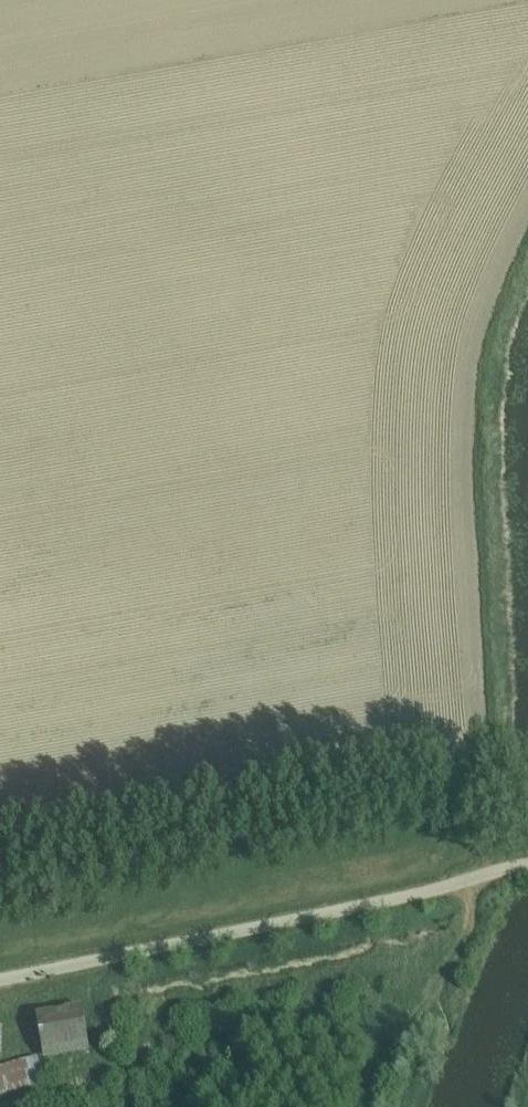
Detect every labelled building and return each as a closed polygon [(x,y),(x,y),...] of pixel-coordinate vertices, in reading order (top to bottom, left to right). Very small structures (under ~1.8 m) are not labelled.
[(33,1013),(42,1057),(88,1048),(79,1004),(33,1013)] [(1,1095),(44,1084),(36,1056),(0,1066),(0,1091),(1,1095)]
